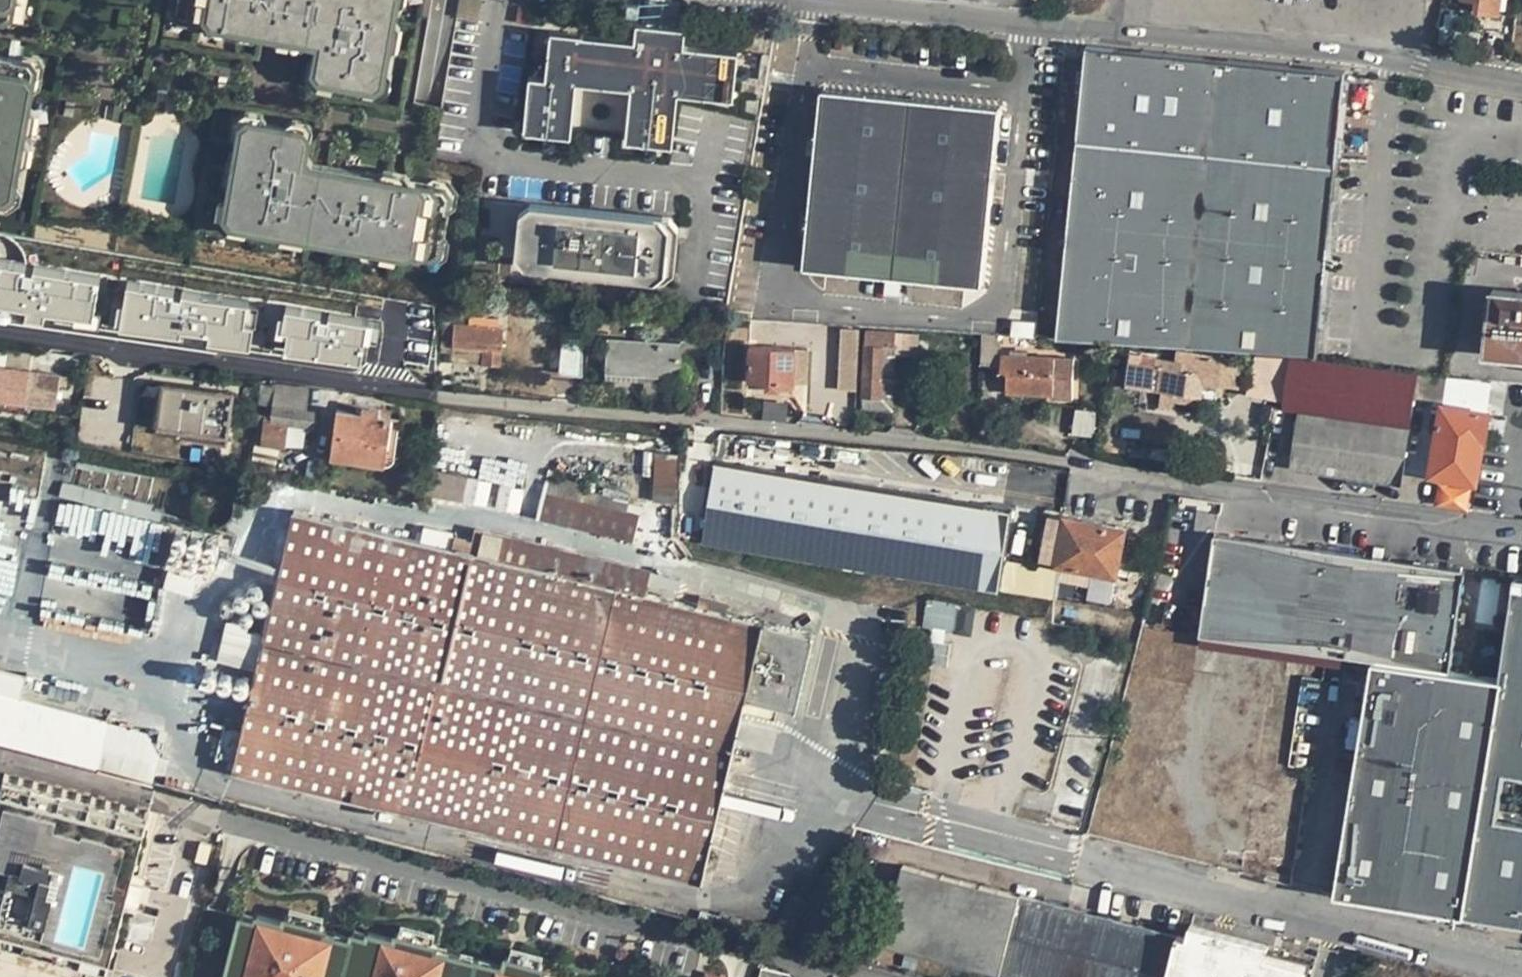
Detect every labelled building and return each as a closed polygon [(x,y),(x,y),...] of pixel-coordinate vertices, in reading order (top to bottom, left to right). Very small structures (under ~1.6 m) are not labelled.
[(14,21),(20,16),(23,0),(0,0),(0,19),(14,21)] [(310,77),(376,87),(381,82),(393,0),(178,0),(175,15),(179,21),(311,44),(307,72),(310,77)] [(457,15),(471,18),(475,0),(460,0),(457,15)] [(1478,10),(1501,13),(1503,0),(1479,0),(1478,10)] [(529,78),(523,134),(571,140),(577,88),(631,94),(625,146),(672,152),(678,99),(734,106),(739,56),(684,49),(686,31),(681,30),(684,5),(648,1),(645,26),(639,26),(637,43),(553,34),(548,80),(529,78)] [(1092,50),(1060,336),(1318,355),(1347,88),(1348,75),(1092,50)] [(24,197),(46,71),(41,64),(0,57),(0,193),(24,197)] [(821,87),(799,265),(978,287),(1000,109),(821,87)] [(159,88),(155,107),(165,109),(169,90),(159,88)] [(117,100),(115,118),(125,119),(127,101),(117,100)] [(427,249),(432,244),(441,193),(437,188),(293,162),(297,134),(294,128),(244,119),(238,123),(224,209),(227,215),(427,249)] [(506,248),(513,259),(650,279),(660,216),(523,195),(512,203),(506,248)] [(0,257),(0,298),(27,302),(26,310),(44,313),(46,305),(75,310),(93,313),(100,274),(0,257)] [(249,298),(127,278),(123,299),(119,322),(181,330),(182,324),(209,328),(207,336),(250,342),(253,320),(254,315),(247,314),(249,298)] [(1489,355),(1521,358),(1521,293),(1495,291),(1489,355)] [(120,317),(123,299),(113,297),(110,315),(120,317)] [(27,302),(0,298),(0,310),(25,314),(26,310),(27,302)] [(263,300),(249,298),(247,314),(254,315),(253,320),(260,322),(263,300)] [(93,313),(75,310),(74,320),(98,324),(101,306),(95,305),(93,313)] [(286,337),(284,347),(362,358),(367,330),(369,318),(297,306),(296,314),(295,322),(289,321),(286,337)] [(295,322),(296,314),(280,312),(276,335),(286,337),(289,321),(295,322)] [(468,322),(454,321),(452,360),(499,363),(502,324),(499,324),(499,316),(469,314),(468,322)] [(381,320),(369,318),(367,330),(379,332),(381,320)] [(180,332),(207,336),(209,328),(182,324),(181,330),(180,332)] [(866,330),(863,410),(895,412),(898,332),(866,330)] [(842,334),(836,424),(847,425),(853,335),(842,334)] [(681,340),(608,337),(607,372),(638,373),(679,374),(681,340)] [(0,347),(0,401),(55,410),(59,384),(60,376),(29,370),(31,352),(0,347)] [(749,348),(747,384),(766,385),(765,394),(782,395),(782,385),(797,386),(798,350),(749,348)] [(1132,364),(1128,387),(1162,392),(1161,401),(1200,407),(1201,399),(1219,401),(1221,385),(1229,387),(1232,367),(1223,365),(1224,360),(1186,354),(1185,363),(1156,359),(1155,368),(1132,364)] [(1229,354),(1229,361),(1246,362),(1247,355),(1229,354)] [(1005,357),(1004,385),(1010,385),(1010,395),(1052,396),(1052,400),(1075,401),(1077,359),(1005,357)] [(1301,414),(1294,467),(1406,484),(1410,454),(1425,456),(1428,433),(1441,435),(1435,478),(1479,484),(1485,444),(1489,445),(1494,413),(1493,413),(1496,391),(1449,385),(1450,381),(1293,358),(1285,411),(1301,414)] [(1255,363),(1251,388),(1270,392),(1275,366),(1255,363)] [(573,365),(557,365),(557,391),(573,391),(573,365)] [(638,373),(607,372),(606,379),(637,380),(638,373)] [(68,377),(60,376),(59,384),(66,385),(68,377)] [(306,389),(262,383),(259,403),(271,404),(304,409),(306,389)] [(230,392),(164,384),(159,422),(183,425),(226,431),(230,392)] [(138,386),(138,429),(157,429),(157,386),(138,386)] [(304,409),(271,404),(270,414),(258,413),(257,427),(264,428),(262,443),(282,446),(284,431),(302,434),(304,426),(315,427),(317,410),(304,409)] [(361,411),(336,407),(329,457),(383,465),(389,416),(388,415),(388,409),(362,405),(361,411)] [(398,417),(389,416),(383,465),(392,466),(398,417)] [(225,439),(226,431),(183,425),(182,434),(225,439)] [(652,455),(653,502),(678,502),(677,454),(652,455)] [(940,498),(715,462),(702,543),(1000,590),(1013,509),(940,498)] [(439,484),(425,482),(422,501),(434,505),(437,492),(486,504),(491,481),(442,469),(439,484)] [(628,500),(544,480),(536,515),(634,539),(640,513),(626,510),(628,500)] [(523,488),(499,482),(493,506),(518,511),(523,488)] [(61,483),(47,548),(27,544),(15,601),(41,606),(40,612),(147,635),(171,528),(150,523),(154,503),(61,483)] [(450,547),(292,509),(263,633),(255,666),(240,730),(233,757),(230,769),(389,806),(700,880),(740,707),(757,711),(760,700),(791,707),(809,631),(730,613),(733,600),(698,592),(695,605),(644,593),(570,575),(576,551),(473,527),(470,538),(453,534),(450,547)] [(1126,529),(1049,514),(1049,516),(1041,559),(1128,576),(1134,549),(1122,547),(1126,529)] [(1465,569),(1214,535),(1201,636),(1450,671),(1453,652),(1465,569)] [(650,568),(576,551),(570,575),(644,593),(650,568)] [(175,572),(172,585),(189,589),(192,576),(175,572)] [(1368,662),(1336,904),(1347,905),(1521,936),(1521,575),(1519,574),(1505,680),(1368,662)] [(954,631),(957,603),(925,600),(922,627),(954,631)] [(216,657),(255,666),(263,633),(245,629),(247,623),(225,618),(216,657)] [(18,694),(24,672),(0,666),(0,689),(18,694)] [(0,689),(0,742),(148,781),(160,743),(148,727),(18,694),(0,689)] [(777,704),(760,700),(757,711),(774,715),(777,704)] [(218,754),(233,757),(240,730),(225,727),(218,754)] [(0,774),(0,941),(107,969),(147,812),(0,774)] [(389,806),(374,803),(372,812),(386,815),(389,806)] [(902,866),(882,945),(1008,976),(1164,976),(1174,935),(902,866)] [(283,916),(317,924),(320,915),(286,906),(283,916)] [(237,914),(221,976),(547,976),(536,974),(539,965),(536,964),(504,956),(502,955),(499,965),(487,962),(474,959),(468,958),(456,954),(441,951),(429,948),(430,944),(431,942),(392,932),(391,937),(364,931),(363,935),(348,931),(347,938),(319,930),(320,927),(320,925),(283,916),(280,915),(279,920),(253,914),(252,918),(250,918),(238,915),(237,914)] [(397,923),(394,933),(428,941),(430,932),(397,923)] [(1190,926),(1186,937),(1275,959),(1302,966),(1315,969),(1318,958),(1190,926)] [(320,927),(319,930),(343,937),(344,933),(320,927)] [(1176,934),(1166,976),(1260,976),(1261,970),(1271,972),(1275,959),(1186,937),(1176,934)] [(507,946),(504,956),(536,964),(539,954),(507,946)] [(1275,959),(1271,972),(1261,970),(1260,976),(1300,976),(1302,966),(1275,959)] [(1300,976),(1313,976),(1315,969),(1302,966),(1300,976)]
